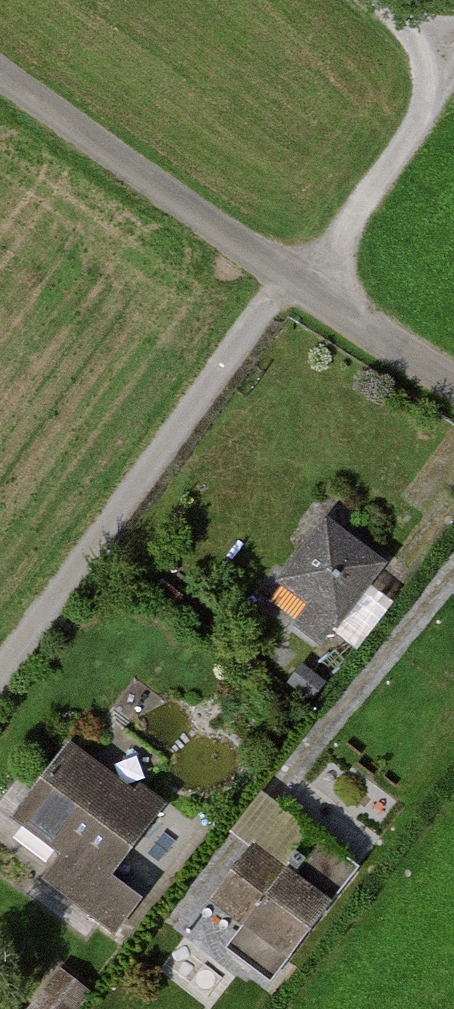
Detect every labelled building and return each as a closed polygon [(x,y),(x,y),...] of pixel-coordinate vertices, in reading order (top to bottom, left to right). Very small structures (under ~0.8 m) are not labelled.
[(403,554),(333,504),(271,591),(341,641),(403,554)] [(161,807),(69,737),(10,813),(59,850),(41,873),(115,930),(141,895),(111,872),(161,807)] [(211,892),(245,919),(291,862),(258,835),(211,892)] [(264,926),(297,954),(344,899),(312,871),(264,926)] [(30,1004),(36,1008),(81,1008),(99,987),(65,960),(30,1004)]
